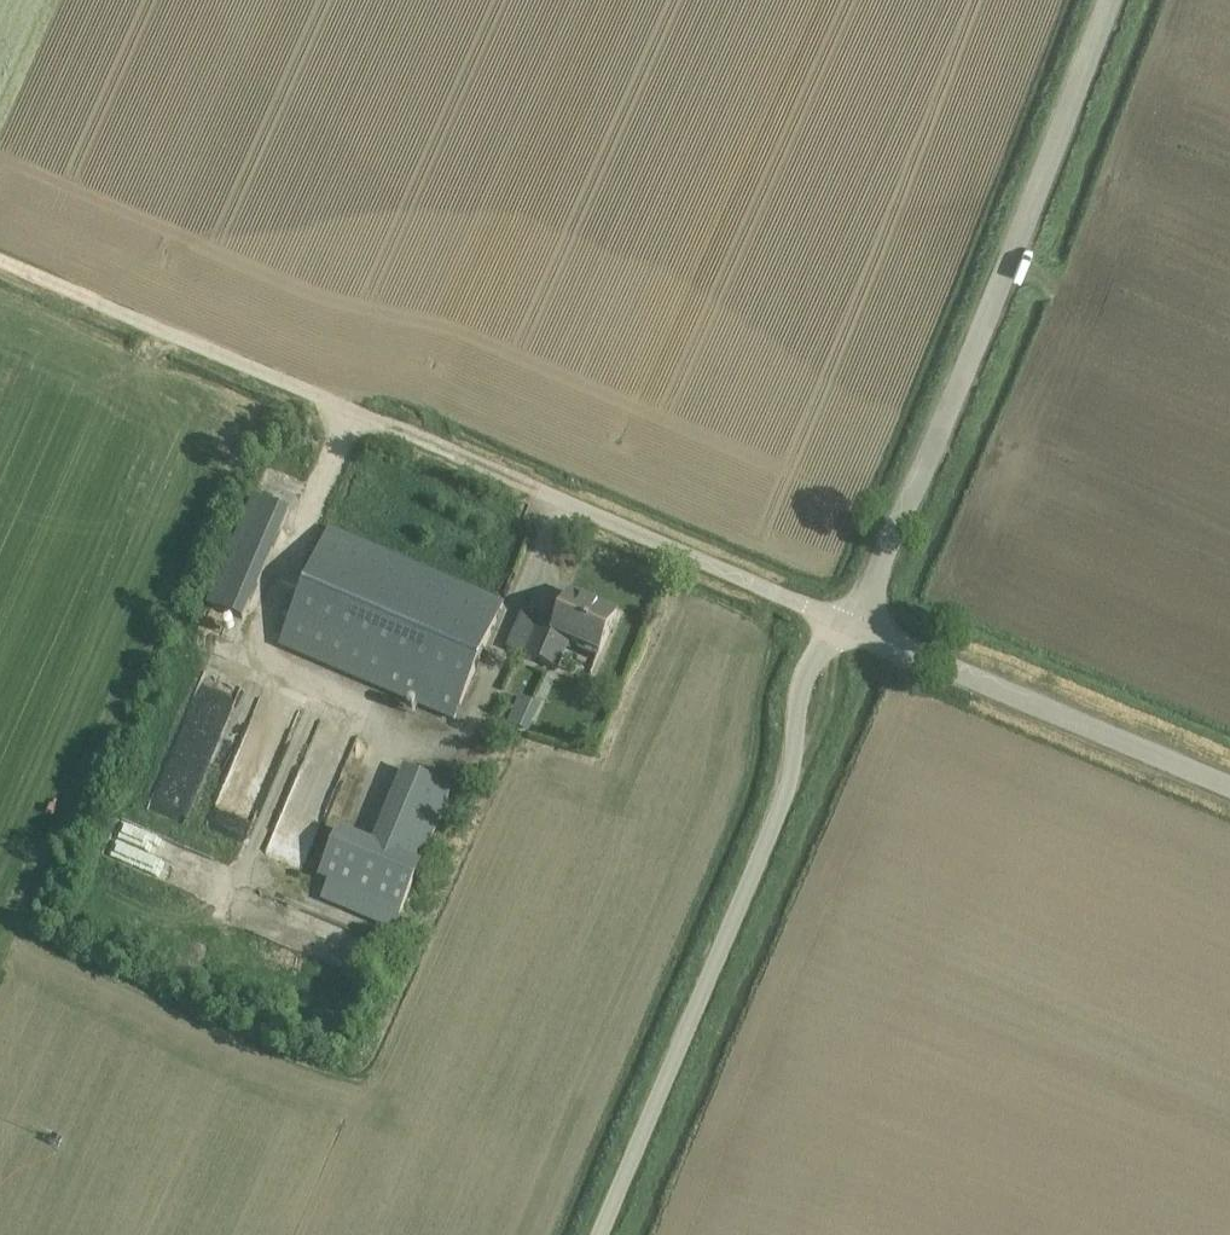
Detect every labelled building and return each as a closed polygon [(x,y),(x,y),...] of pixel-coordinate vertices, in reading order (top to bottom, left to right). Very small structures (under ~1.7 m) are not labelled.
[(289,511),(255,497),(209,605),(243,619),(289,511)] [(504,603),(329,529),(280,646),(454,718),(504,603)] [(541,619),(526,655),(545,663),(558,669),(570,641),(600,653),(618,613),(571,593),(569,598),(557,626),(545,621),(541,619)] [(542,707),(521,696),(508,723),(529,734),(542,707)] [(454,788),(407,768),(375,844),(339,829),(318,878),(330,883),(323,900),(394,930),(454,788)] [(153,851),(161,838),(132,823),(125,836),(153,851)] [(280,827),(269,848),(302,865),(313,844),(280,827)]
